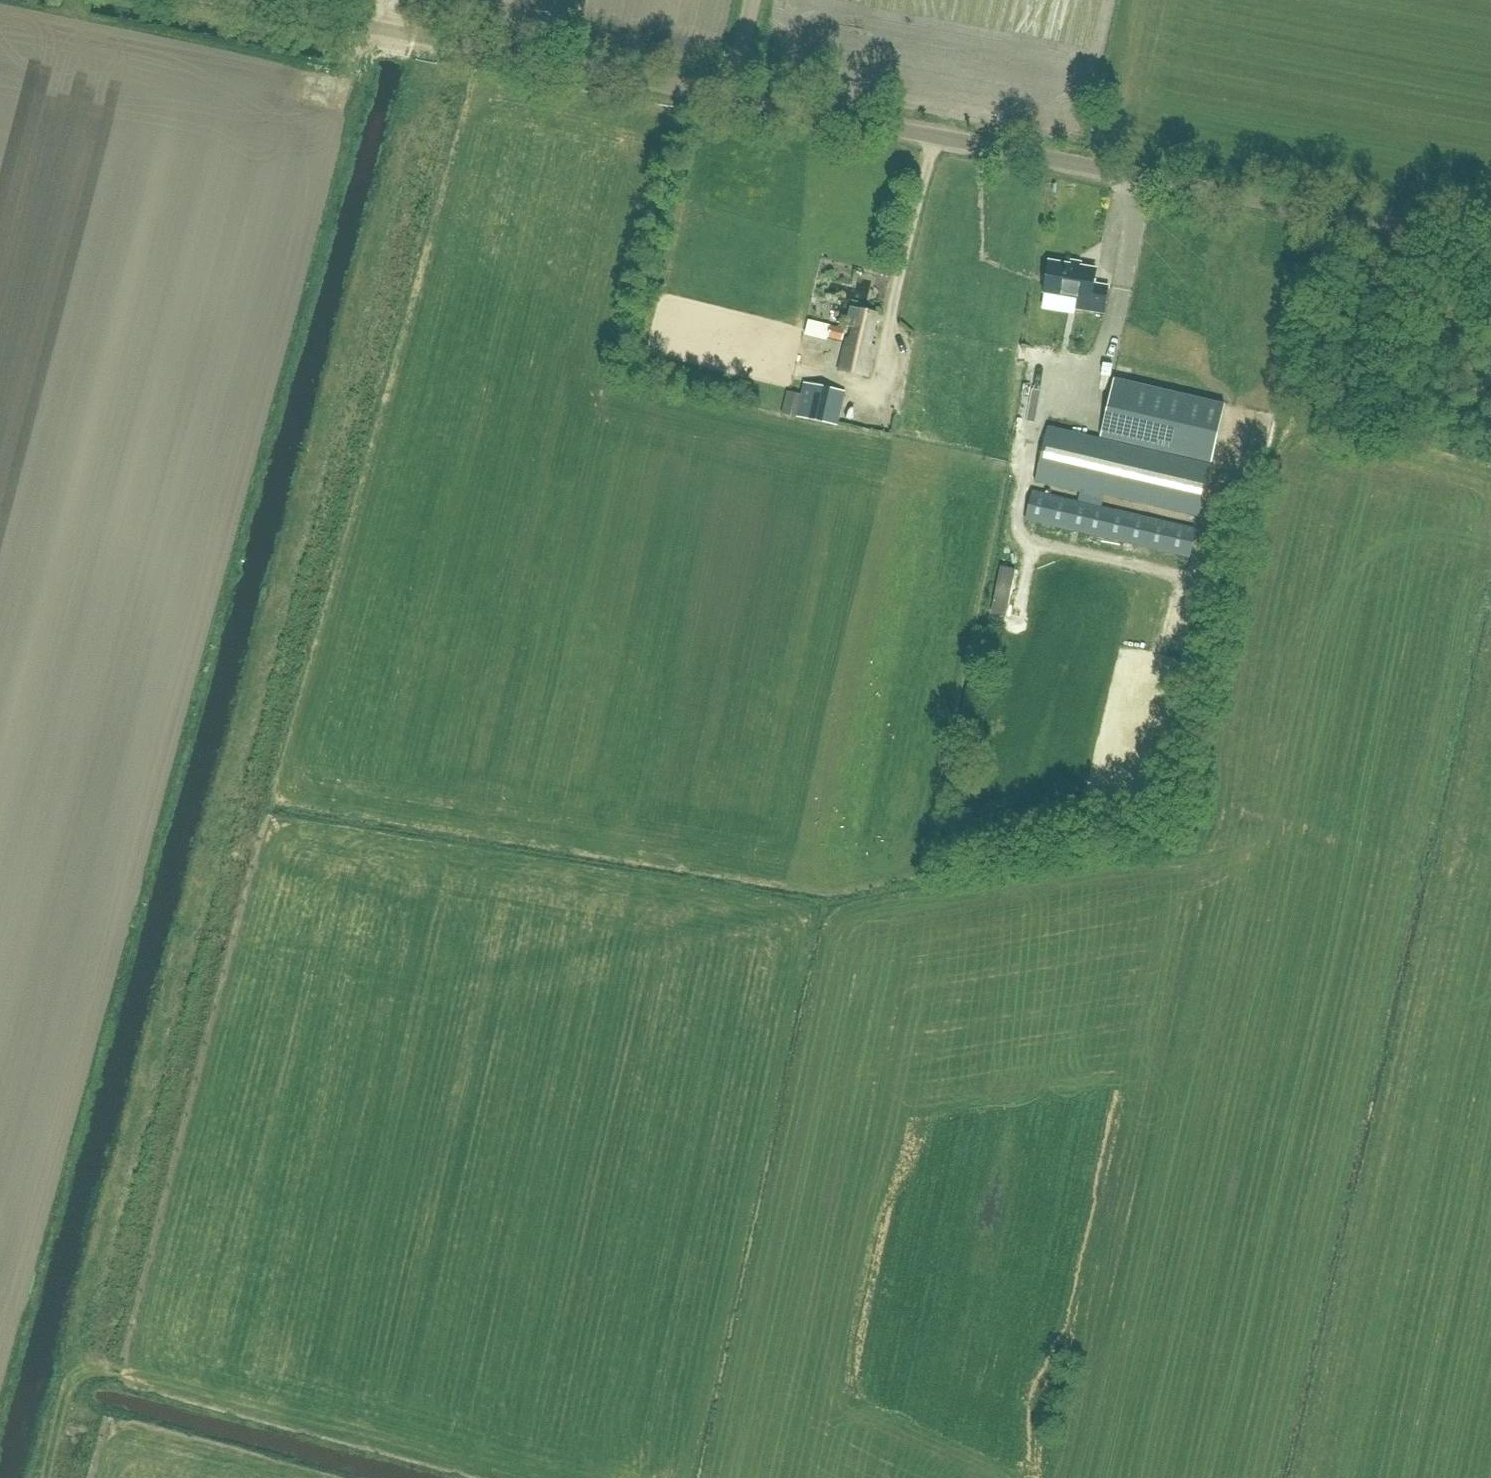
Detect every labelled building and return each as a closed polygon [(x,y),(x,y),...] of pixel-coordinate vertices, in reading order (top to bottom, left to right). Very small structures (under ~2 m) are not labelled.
[(1103,312),(1107,288),(1092,285),(1095,270),(1049,262),(1044,293),(1078,298),(1076,307),(1103,312)] [(870,344),(877,314),(850,308),(846,325),(853,327),(850,339),(846,338),(840,369),(866,375),(873,344),(870,344)] [(842,341),(844,330),(831,327),(831,326),(809,321),(805,335),(827,340),(827,337),(842,341)] [(1212,463),(1225,406),(1114,380),(1101,437),(1212,463)] [(803,383),(800,394),(787,391),(782,414),(796,418),(796,417),(837,426),(845,392),(803,383)] [(1101,507),(1104,495),(1198,517),(1210,466),(1047,428),(1035,481),(1080,491),(1077,502),(1032,491),(1025,519),(1188,557),(1195,529),(1101,507)] [(1008,625),(1023,554),(1000,549),(985,620),(1008,625)]
